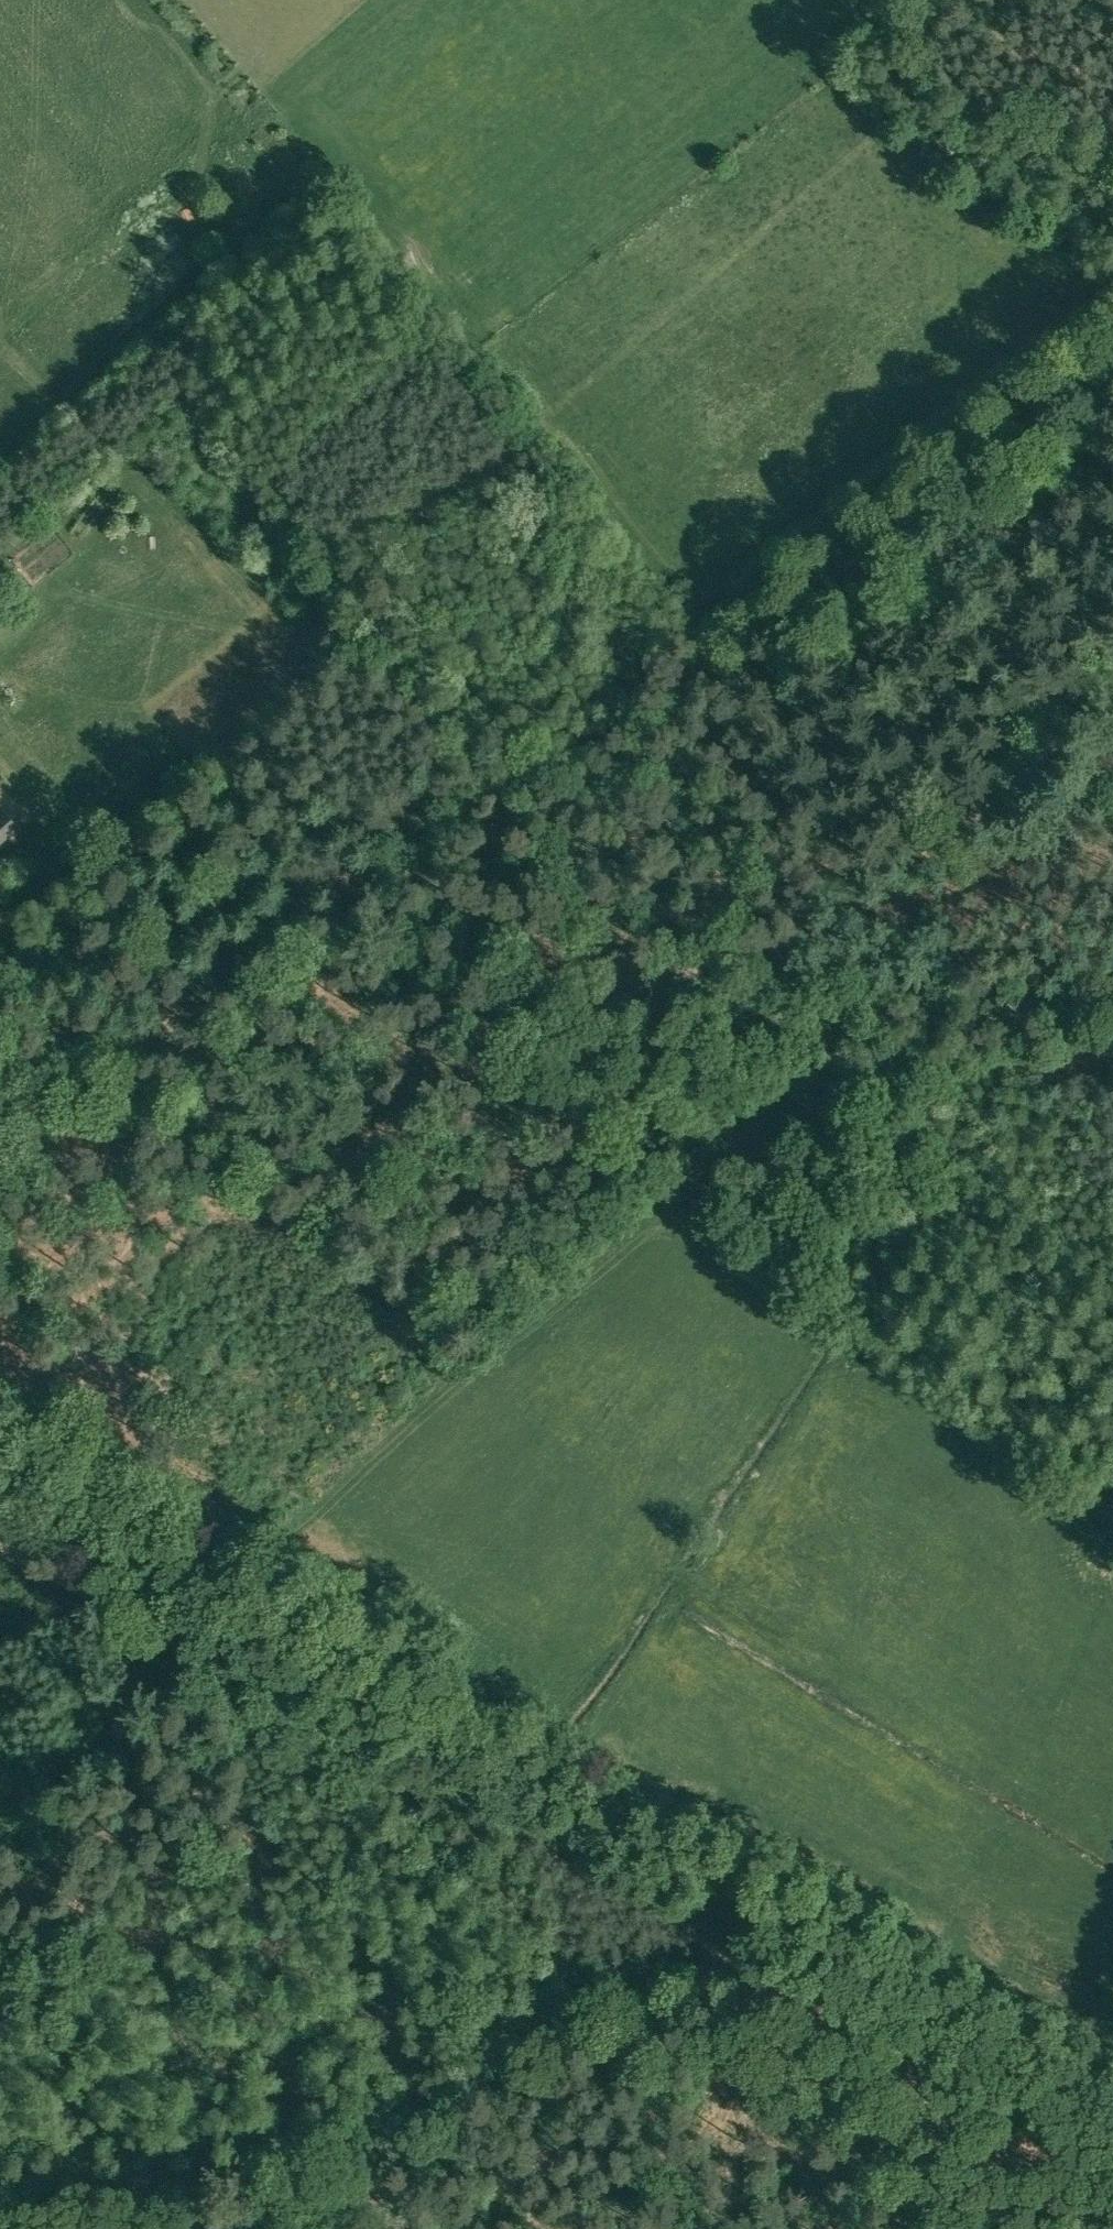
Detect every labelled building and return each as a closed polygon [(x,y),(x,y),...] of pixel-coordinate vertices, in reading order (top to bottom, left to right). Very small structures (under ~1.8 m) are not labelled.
[(20,827),(5,811),(0,816),(0,844),(20,827)] [(0,854),(0,864),(6,872),(36,848),(25,835),(0,854)]
